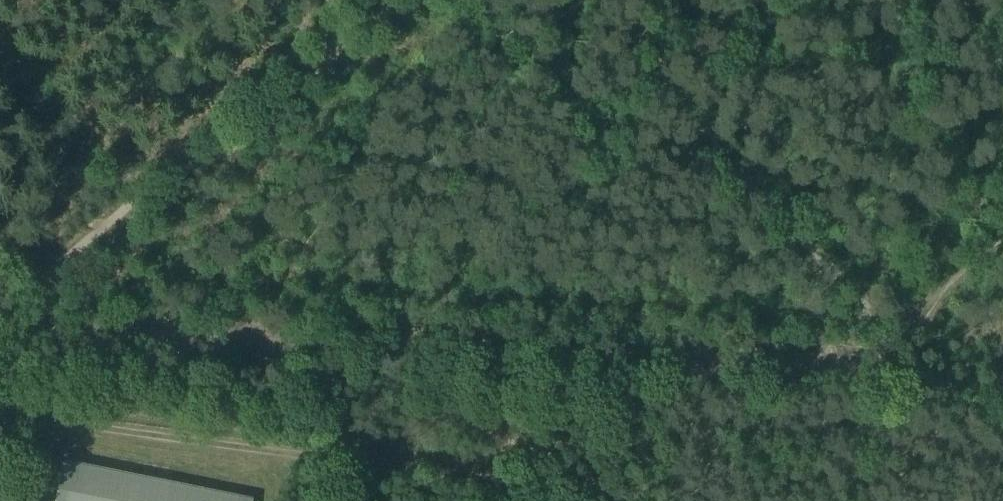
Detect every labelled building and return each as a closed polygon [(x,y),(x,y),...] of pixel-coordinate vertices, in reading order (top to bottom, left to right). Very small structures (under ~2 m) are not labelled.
[(56,500),(253,500),(254,500),(64,461),(56,500)]
